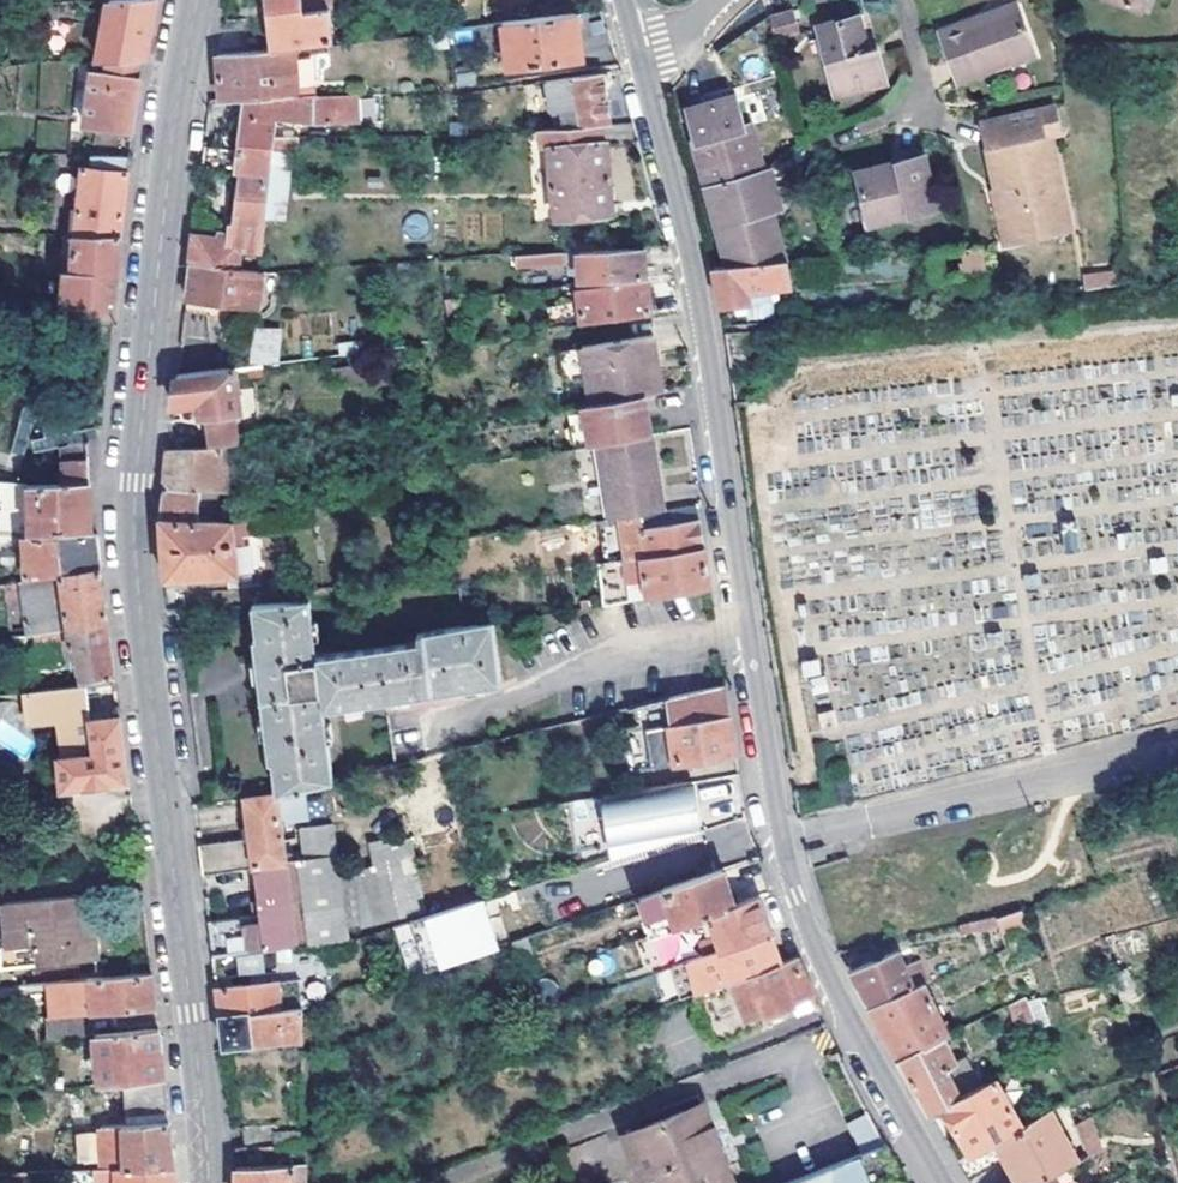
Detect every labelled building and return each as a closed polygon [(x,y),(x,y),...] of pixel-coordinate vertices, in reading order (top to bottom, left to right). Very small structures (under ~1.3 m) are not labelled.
[(144,55),(148,32),(154,0),(107,0),(94,58),(102,58),(144,55)] [(271,43),(333,39),(331,10),(308,11),(307,0),(267,0),(271,43)] [(501,19),(499,0),(443,0),(447,27),(501,19)] [(952,77),(1028,52),(1011,0),(934,25),(952,77)] [(575,10),(501,19),(508,63),(581,56),(575,10)] [(769,17),(774,37),(796,31),(791,10),(769,17)] [(877,52),(867,55),(855,16),(816,28),(837,95),(886,79),(877,52)] [(431,47),(450,45),(448,30),(428,32),(431,47)] [(245,96),(287,95),(286,86),(274,85),(273,50),(215,52),(217,77),(219,96),(245,96)] [(144,55),(102,58),(100,74),(89,71),(81,122),(131,128),(135,98),(138,98),(144,55)] [(560,106),(563,123),(600,120),(609,120),(601,69),(545,78),(548,108),(560,106)] [(239,144),(236,167),(241,167),(270,171),(275,135),(277,117),(312,120),(317,94),(287,95),(245,96),(239,144)] [(705,182),(763,166),(753,127),(746,128),(738,95),(685,107),(705,182)] [(1058,104),(1053,105),(1059,134),(1064,134),(1058,104)] [(1059,134),(1053,105),(986,119),(999,184),(1010,237),(1052,229),(1048,208),(1061,205),(1048,137),(1054,135),(1059,134)] [(541,109),(542,125),(563,123),(560,106),(548,108),(541,109)] [(466,120),(453,120),(454,130),(467,130),(466,120)] [(600,120),(563,123),(542,125),(543,142),(549,143),(552,212),(609,210),(610,197),(612,195),(614,193),(613,182),(607,177),(606,139),(601,139),(600,120)] [(1061,205),(1068,204),(1054,135),(1048,137),(1061,205)] [(236,167),(239,144),(202,141),(199,163),(236,167)] [(75,233),(119,233),(123,200),(129,153),(91,152),(89,168),(81,167),(75,233)] [(875,221),(938,205),(925,153),(861,170),(875,221)] [(763,166),(705,182),(726,260),(783,255),(766,187),(771,185),(767,165),(763,166)] [(270,171),(241,167),(233,218),(228,219),(225,229),(217,228),(215,235),(192,231),(189,258),(233,264),(236,246),(250,247),(259,248),(270,171)] [(1003,238),(1010,237),(999,184),(992,184),(1003,238)] [(1068,204),(1061,205),(1048,208),(1052,229),(1071,225),(1068,204)] [(415,211),(402,226),(418,238),(430,224),(415,211)] [(119,233),(75,233),(72,270),(63,269),(60,308),(114,311),(117,272),(119,233)] [(988,267),(986,240),(969,241),(935,245),(939,271),(988,267)] [(580,249),(581,277),(645,273),(644,245),(580,249)] [(248,266),(250,247),(236,246),(233,264),(248,266)] [(564,255),(565,266),(566,277),(581,277),(580,249),(564,249),(564,255)] [(565,266),(564,255),(518,256),(518,270),(565,266)] [(783,255),(726,260),(712,261),(717,284),(720,302),(745,300),(747,326),(775,323),(772,286),(789,285),(786,255),(783,255)] [(248,266),(233,264),(189,258),(185,295),(259,304),(264,267),(248,266)] [(1096,274),(1099,287),(1129,283),(1128,270),(1096,274)] [(1099,287),(1096,274),(1084,275),(1086,289),(1099,287)] [(578,309),(579,321),(650,313),(646,280),(576,287),(578,309)] [(523,326),(579,321),(578,309),(519,314),(520,328),(524,328),(523,326)] [(280,364),(280,327),(251,327),(250,364),(280,364)] [(652,358),(657,356),(654,336),(582,347),(590,401),(644,393),(657,392),(652,358)] [(663,391),(657,356),(652,358),(657,392),(663,391)] [(213,443),(223,442),(241,440),(234,365),(177,373),(173,404),(190,402),(202,401),(204,412),(210,412),(213,443)] [(596,442),(651,433),(644,393),(590,401),(582,402),(586,421),(568,423),(571,446),(596,442)] [(191,414),(204,412),(202,401),(190,402),(191,414)] [(608,516),(616,515),(662,508),(652,433),(651,433),(596,442),(608,516)] [(160,518),(204,517),(201,487),(229,489),(223,442),(213,443),(168,447),(165,479),(160,518)] [(64,477),(95,477),(98,453),(65,452),(64,477)] [(29,530),(90,529),(89,504),(88,480),(26,480),(29,530)] [(616,515),(624,558),(702,545),(699,524),(695,503),(662,508),(616,515)] [(608,516),(615,560),(624,558),(616,515),(608,516)] [(204,517),(160,518),(163,553),(164,577),(238,570),(234,517),(204,517)] [(29,530),(0,531),(0,546),(21,545),(24,576),(98,565),(97,547),(97,529),(90,529),(29,530)] [(624,558),(615,560),(602,561),(606,579),(624,576),(626,590),(646,588),(647,596),(708,586),(705,562),(702,545),(624,558)] [(579,584),(606,579),(602,561),(576,566),(579,584)] [(98,565),(24,576),(15,578),(23,626),(24,632),(33,631),(106,620),(102,592),(98,565)] [(10,629),(23,626),(15,578),(2,580),(10,629)] [(274,792),(304,788),(303,784),(333,779),(323,705),(500,682),(493,622),(417,630),(417,638),(316,654),(309,599),(252,605),(274,792)] [(106,620),(33,631),(35,646),(57,643),(57,640),(70,638),(76,677),(115,673),(110,643),(106,620)] [(88,716),(91,715),(88,682),(27,689),(30,723),(58,719),(88,716)] [(643,730),(650,768),(736,756),(724,684),(655,700),(658,716),(671,713),(673,725),(643,730)] [(91,715),(88,716),(92,749),(63,753),(56,754),(61,786),(128,779),(125,756),(120,712),(91,715)] [(58,719),(63,753),(92,749),(88,716),(58,719)] [(691,781),(603,795),(611,841),(614,857),(699,831),(691,781)] [(707,803),(731,795),(727,782),(703,789),(707,803)] [(304,788),(274,792),(244,795),(249,836),(199,843),(202,873),(253,866),(286,858),(281,819),(306,815),(304,788)] [(566,803),(575,837),(600,831),(591,797),(566,803)] [(286,858),(296,945),(328,942),(347,936),(338,870),(331,821),(299,825),(303,856),(286,858)] [(380,862),(391,915),(424,908),(409,835),(376,840),(380,862)] [(212,954),(276,947),(296,945),(286,858),(253,866),(260,914),(207,920),(212,954)] [(391,915),(380,862),(338,870),(347,936),(393,923),(391,915)] [(692,918),(735,902),(723,866),(638,896),(651,934),(692,918)] [(0,942),(0,965),(94,955),(88,890),(2,899),(5,941),(0,942)] [(705,954),(770,929),(758,893),(735,902),(692,918),(705,954)] [(485,897),(427,913),(442,963),(498,946),(485,897)] [(988,914),(960,921),(962,929),(998,920),(995,912),(988,914)] [(442,963),(427,913),(411,918),(426,968),(442,963)] [(696,991),(781,961),(770,929),(705,954),(680,963),(692,993),(696,991)] [(1102,936),(1114,971),(1129,967),(1119,932),(1102,936)] [(655,944),(651,934),(636,940),(640,950),(655,944)] [(512,941),(524,982),(540,976),(527,936),(512,941)] [(278,968),(276,947),(212,954),(215,978),(227,977),(227,974),(278,968)] [(870,1003),(915,985),(897,948),(851,969),(861,987),(870,1003)] [(781,961),(696,991),(715,1043),(819,1007),(809,981),(798,955),(781,961)] [(1129,967),(1114,971),(1116,979),(1122,999),(1136,994),(1129,967)] [(82,1012),(122,1008),(155,1004),(153,990),(151,969),(138,970),(45,978),(18,981),(18,991),(46,990),(49,1038),(84,1033),(82,1012)] [(220,1015),(301,1005),(300,977),(216,987),(220,1015)] [(915,985),(870,1003),(886,1032),(900,1056),(942,1034),(949,1031),(924,981),(915,985)] [(1011,1000),(1023,1030),(1038,1024),(1028,998),(1026,992),(1011,1000)] [(301,1005),(220,1015),(223,1045),(303,1035),(303,1005),(301,1005)] [(84,1033),(95,1032),(124,1029),(122,1008),(82,1012),(84,1033)] [(1145,1031),(1147,1031),(1141,1012),(1127,1015),(1133,1034),(1145,1031)] [(124,1029),(95,1032),(100,1072),(85,1074),(86,1083),(126,1079),(163,1074),(162,1066),(157,1026),(124,1029)] [(942,1034),(900,1056),(917,1085),(931,1111),(946,1104),(960,1096),(945,1066),(955,1060),(942,1034)] [(163,1074),(126,1079),(129,1112),(166,1108),(163,1074)] [(960,1096),(946,1104),(972,1152),(1020,1125),(995,1078),(960,1096)] [(705,1103),(632,1129),(652,1182),(735,1182),(705,1103)] [(1054,1173),(1078,1158),(1050,1107),(1020,1125),(972,1152),(959,1160),(969,1177),(1003,1157),(1019,1182),(1035,1182),(1054,1173)] [(168,1118),(166,1108),(129,1112),(130,1122),(168,1118)] [(1074,1119),(1087,1153),(1101,1145),(1087,1112),(1074,1119)] [(102,1168),(172,1165),(171,1156),(168,1118),(130,1122),(101,1126),(102,1168)] [(305,1121),(275,1124),(277,1146),(306,1144),(305,1121)] [(277,1146),(275,1124),(242,1127),(244,1148),(277,1146)] [(845,1159),(855,1182),(857,1182),(865,1180),(899,1165),(886,1143),(845,1159)] [(845,1159),(785,1182),(855,1182),(845,1159)] [(236,1164),(236,1182),(306,1182),(306,1161),(236,1164)] [(172,1165),(102,1168),(94,1169),(95,1182),(172,1182),(172,1165)] [(1054,1173),(1035,1182),(1060,1182),(1054,1173)]
